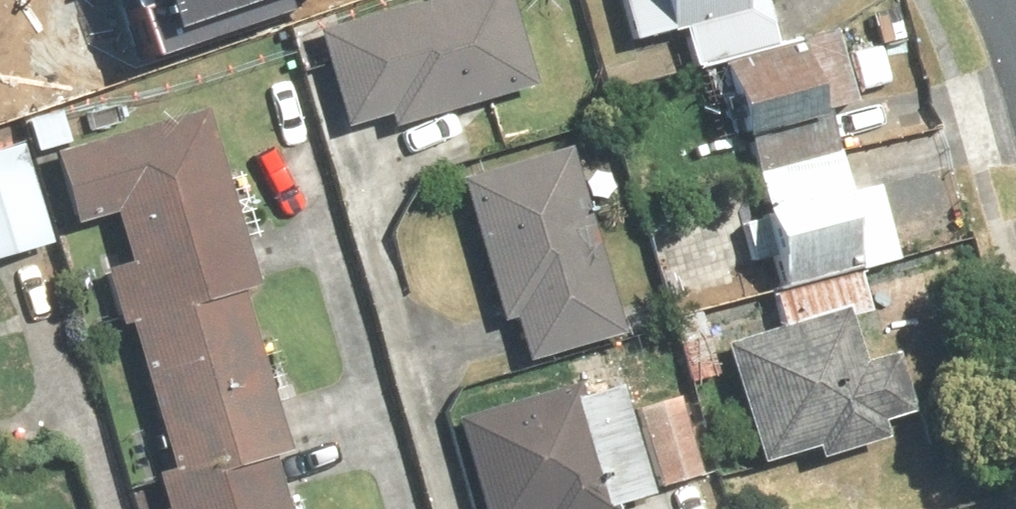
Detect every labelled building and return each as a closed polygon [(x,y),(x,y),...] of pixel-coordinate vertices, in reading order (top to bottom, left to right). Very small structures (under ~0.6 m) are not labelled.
[(165,54),(345,0),(148,0),(165,54)] [(299,35),(329,144),(525,91),(501,0),(427,0),(299,35)] [(625,54),(681,40),(690,75),(772,53),(758,0),(610,0),(625,54)] [(835,48),(718,79),(744,176),(861,144),(835,48)] [(40,161),(61,237),(97,227),(164,472),(143,478),(152,508),(281,508),(270,467),(289,462),(196,119),(40,161)] [(47,252),(14,129),(0,132),(0,265),(47,252)] [(567,152),(455,182),(507,374),(619,344),(567,152)] [(744,221),(766,304),(899,268),(877,186),(744,221)] [(717,361),(748,476),(921,429),(890,314),(717,361)] [(434,427),(456,508),(628,508),(641,506),(607,380),(434,427)]
